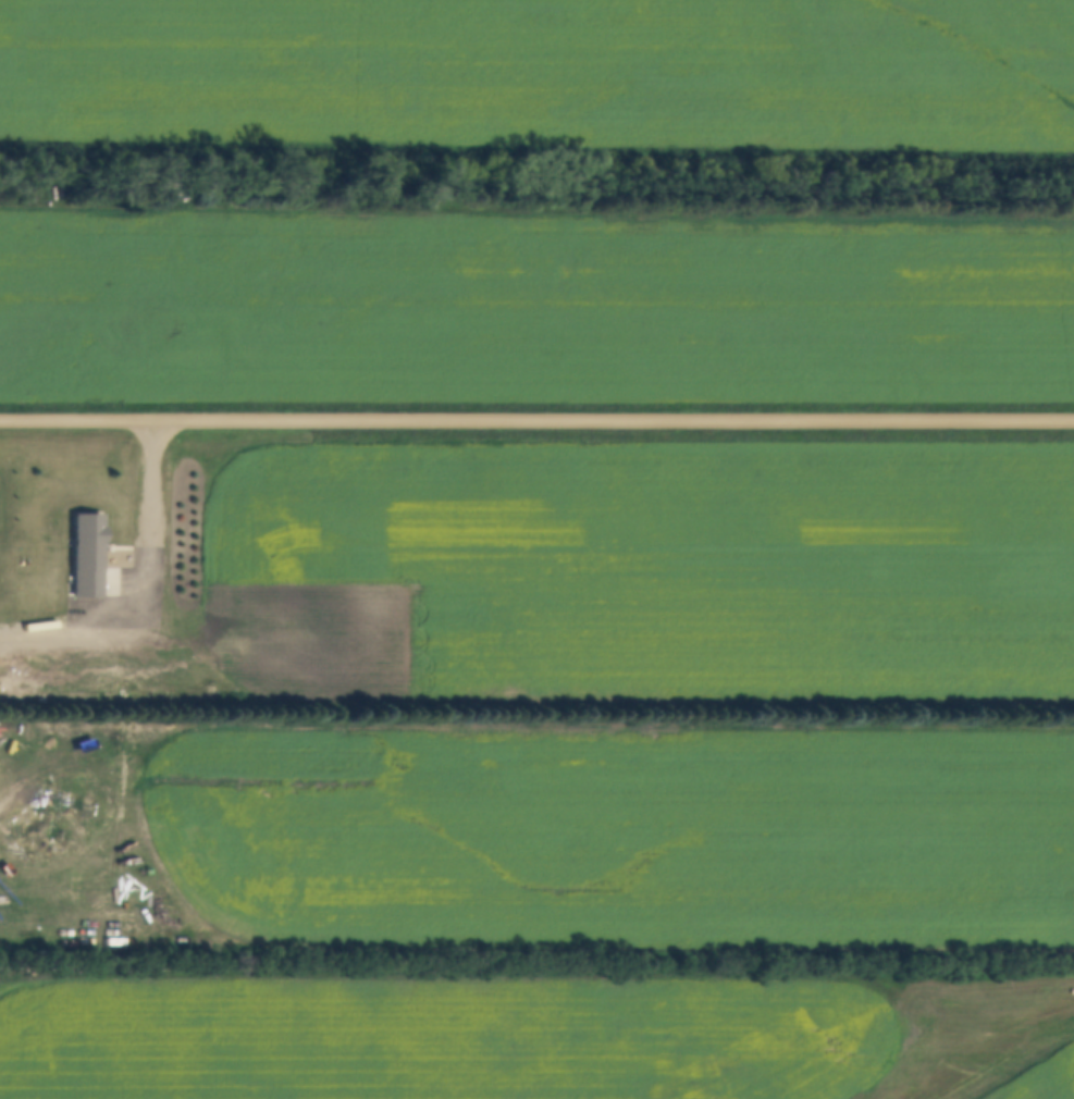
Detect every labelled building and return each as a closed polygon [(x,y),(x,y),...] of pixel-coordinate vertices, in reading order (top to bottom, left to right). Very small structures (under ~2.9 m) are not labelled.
[(99,598),(99,515),(69,515),(69,598),(99,598)]
